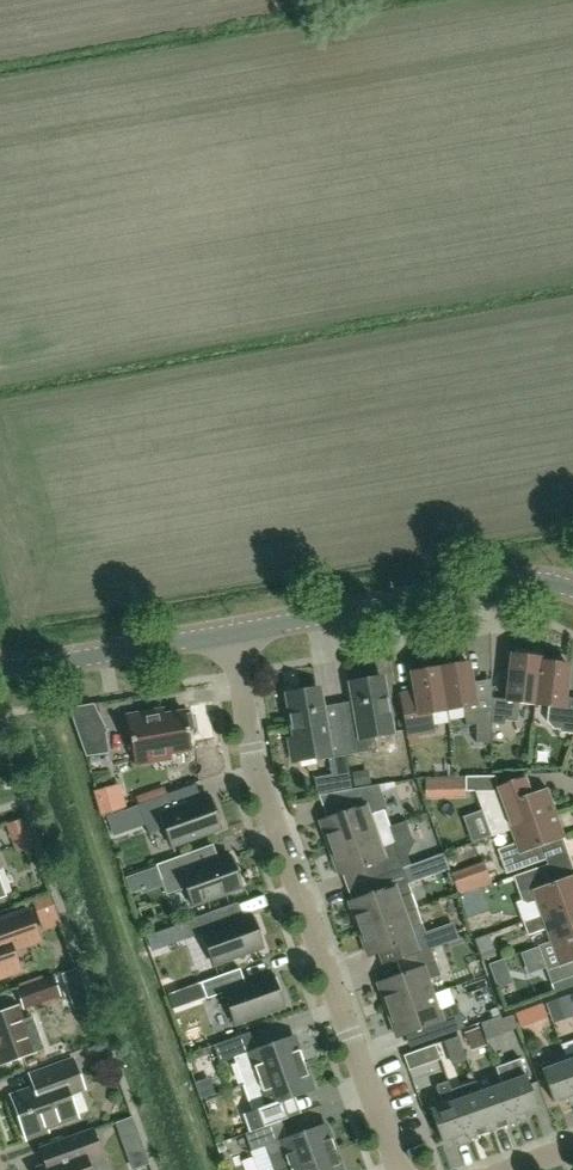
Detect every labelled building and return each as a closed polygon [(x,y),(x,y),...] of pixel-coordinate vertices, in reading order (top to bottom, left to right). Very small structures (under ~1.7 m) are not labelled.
[(492,724),(505,725),(506,720),(517,722),(520,703),(536,704),(541,658),(539,658),(539,653),(515,650),(515,655),(512,655),(508,700),(492,698),(492,710),(492,724)] [(549,721),(554,728),(561,729),(561,731),(572,733),(572,699),(565,698),(569,665),(564,664),(563,661),(553,660),(551,663),(541,662),(542,658),(541,658),(536,704),(550,706),(549,721)] [(448,710),(464,708),(467,726),(476,725),(477,743),(492,743),(492,724),(492,710),(477,710),(469,663),(461,664),(458,661),(449,663),(446,667),(441,668),(448,710)] [(415,690),(400,693),(408,736),(434,731),(431,713),(448,710),(441,668),(433,669),(430,666),(421,667),(419,671),(412,672),(415,690)] [(359,722),(342,725),(347,755),(377,750),(374,736),(392,733),(382,678),(352,683),(359,722)] [(318,760),(347,755),(342,725),(326,728),(319,689),(288,694),(296,740),(292,740),(292,738),(290,739),(294,761),(296,761),(295,759),(317,755),(318,760)] [(186,714),(186,712),(148,719),(147,713),(127,716),(136,764),(155,761),(154,756),(192,749),(189,731),(194,730),(191,713),(186,714)] [(104,733),(80,737),(87,757),(106,754),(107,753),(104,733)] [(491,837),(511,829),(556,813),(547,788),(533,793),(527,775),(497,787),(497,791),(475,791),(491,837)] [(466,777),(466,791),(475,791),(497,791),(497,787),(497,776),(466,777)] [(130,783),(106,789),(112,815),(136,810),(130,783)] [(321,821),(330,848),(389,827),(384,811),(388,809),(379,785),(343,791),(350,810),(321,821)] [(170,793),(138,804),(148,833),(166,827),(172,846),(221,829),(216,814),(219,813),(214,798),(210,799),(209,796),(175,809),(170,793)] [(565,838),(556,813),(511,829),(516,843),(498,850),(507,874),(541,862),(536,848),(565,838)] [(6,825),(17,853),(34,847),(24,818),(6,825)] [(439,822),(421,829),(428,846),(446,839),(439,822)] [(403,868),(393,841),(389,827),(330,848),(340,875),(369,865),(374,878),(403,868)] [(191,852),(156,864),(167,894),(187,887),(193,905),(242,888),(237,873),(240,872),(235,858),(232,859),(230,856),(196,868),(191,852)] [(549,884),(542,866),(513,876),(523,901),(528,904),(536,901),(541,915),(572,903),(572,875),(549,884)] [(349,902),(359,929),(405,913),(417,909),(403,868),(374,878),(379,891),(349,902)] [(497,868),(463,878),(469,897),(503,887),(497,868)] [(523,922),(528,935),(546,929),(551,942),(572,934),(572,903),(541,915),(523,922)] [(20,971),(11,946),(38,936),(28,909),(0,920),(0,978),(20,971)] [(417,909),(405,913),(359,929),(369,956),(378,953),(382,967),(403,960),(403,959),(431,949),(422,923),(417,909)] [(212,912),(180,923),(186,939),(203,933),(214,965),(263,947),(258,933),(261,932),(256,917),(253,919),(252,915),(217,927),(212,912)] [(160,931),(146,936),(152,951),(166,946),(160,931)] [(538,946),(552,984),(572,976),(572,934),(551,942),(538,946)] [(489,935),(475,940),(482,961),(496,956),(489,935)] [(388,1010),(433,994),(428,980),(441,975),(431,949),(403,959),(407,973),(378,983),(388,1010)] [(503,957),(488,963),(496,987),(512,982),(503,957)] [(233,971),(201,982),(207,999),(224,993),(236,1024),(284,1007),(279,993),(282,991),(277,977),(274,978),(273,975),(238,987),(233,971)] [(60,994),(54,977),(18,990),(24,1007),(60,994)] [(431,1040),(466,1028),(457,1004),(439,1010),(433,994),(388,1010),(398,1037),(427,1027),(431,1040)] [(547,1003),(553,1021),(572,1015),(572,1008),(569,996),(547,1003)] [(0,1013),(0,1060),(1,1064),(33,1052),(44,1049),(32,1017),(21,1020),(17,1007),(0,1013)] [(250,1032),(214,1045),(220,1063),(236,1057),(245,1083),(259,1079),(304,1063),(294,1036),(256,1049),(250,1032)] [(458,1036),(444,1041),(448,1050),(462,1045),(458,1036)] [(440,1058),(435,1044),(426,1047),(431,1061),(440,1058)] [(572,1079),(572,1053),(565,1056),(572,1079)] [(541,1065),(554,1102),(567,1098),(570,1105),(572,1104),(572,1079),(565,1056),(541,1065)] [(12,1097),(27,1137),(48,1130),(47,1127),(78,1116),(68,1089),(83,1084),(74,1059),(29,1076),(34,1089),(12,1097)] [(517,1124),(528,1120),(525,1113),(538,1108),(521,1059),(496,1068),(501,1085),(502,1084),(517,1124)] [(259,1079),(245,1083),(255,1110),(243,1114),(248,1128),(300,1110),(295,1096),(314,1090),(304,1063),(259,1079)] [(429,1104),(443,1142),(456,1137),(458,1145),(470,1141),(448,1081),(436,1085),(441,1100),(429,1104)] [(452,1090),(448,1081),(470,1141),(470,1139),(492,1130),(479,1093),(478,1093),(474,1082),(452,1090)] [(479,1093),(492,1130),(515,1122),(516,1125),(517,1124),(502,1084),(501,1085),(479,1093)] [(125,1155),(140,1150),(129,1119),(114,1124),(125,1155)] [(274,1169),(283,1169),(335,1151),(326,1124),(288,1138),(281,1121),(245,1134),(252,1151),(265,1146),(269,1158),(274,1169)] [(38,1169),(39,1169),(91,1169),(85,1153),(100,1148),(93,1130),(39,1149),(46,1166),(38,1169)] [(335,1151),(283,1169),(342,1169),(335,1151)]
